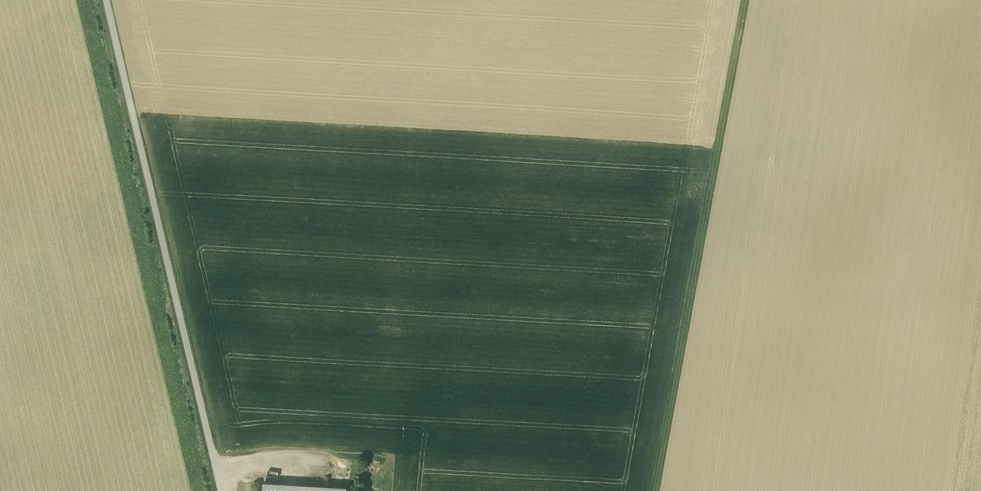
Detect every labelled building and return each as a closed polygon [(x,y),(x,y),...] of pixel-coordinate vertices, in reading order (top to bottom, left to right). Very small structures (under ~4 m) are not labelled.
[(263,482),(262,490),(346,490),(347,487),(263,482)]
